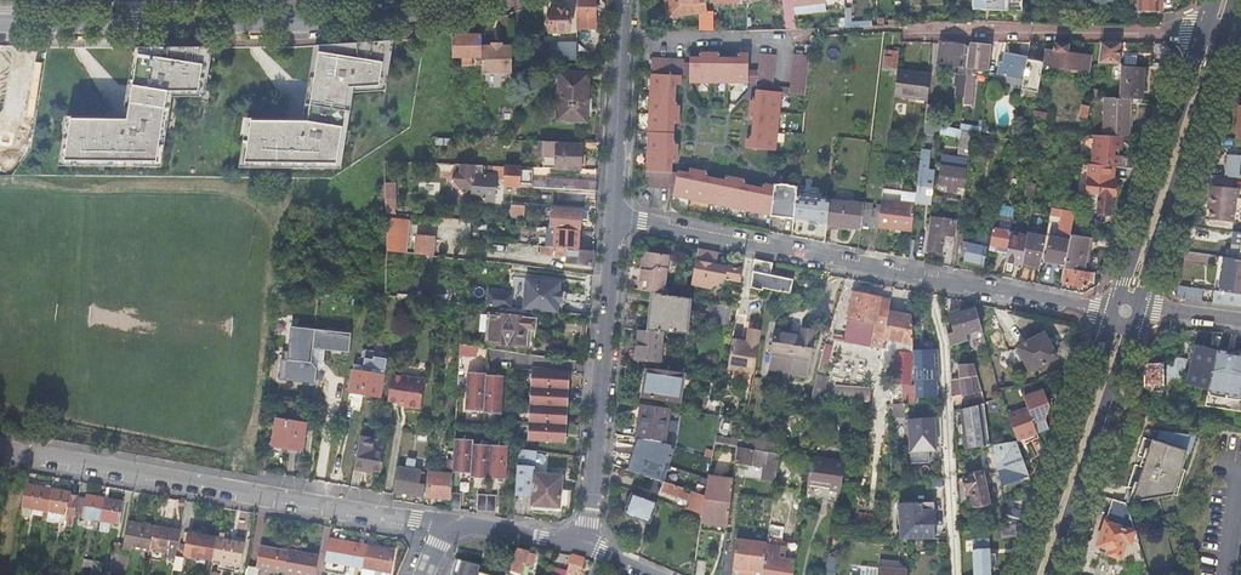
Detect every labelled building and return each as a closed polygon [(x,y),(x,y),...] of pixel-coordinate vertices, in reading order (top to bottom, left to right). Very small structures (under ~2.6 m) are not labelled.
[(577,22),(587,23),(587,19),(596,19),(596,0),(577,0),(577,22)] [(795,16),(794,6),(793,0),(783,0),(786,17),(795,16)] [(871,26),(871,21),(851,22),(850,0),(844,0),(845,27),(871,26)] [(1023,11),(1023,0),(973,0),(973,10),(998,10),(1023,11)] [(1139,10),(1159,10),(1159,4),(1159,0),(1139,0),(1139,10)] [(550,9),(550,32),(569,33),(570,9),(560,9),(550,9)] [(681,30),(713,30),(713,11),(700,12),(700,26),(687,24),(685,12),(679,12),(681,30)] [(797,25),(795,16),(786,17),(787,27),(797,25)] [(452,35),(452,56),(481,56),(481,44),(481,35),(467,35),(452,35)] [(394,40),(315,46),(320,48),(391,43),(384,86),(349,88),(337,164),(341,169),(354,93),(386,91),(394,40)] [(481,56),(481,73),(512,73),(512,59),(512,44),(502,44),(502,41),(497,41),(491,41),(491,44),(481,44),(481,56)] [(567,59),(577,59),(577,53),(577,42),(568,42),(567,59)] [(956,96),(963,97),(969,46),(964,46),(964,45),(952,43),(940,42),(937,64),(946,65),(946,68),(951,69),(952,65),(960,66),(959,74),(956,73),(955,86),(957,86),(956,96)] [(986,67),(989,45),(989,43),(984,43),(978,42),(978,44),(970,43),(969,46),(963,97),(962,104),(971,104),(975,73),(976,73),(976,65),(986,67)] [(1043,62),(1041,68),(1046,68),(1046,65),(1052,66),(1053,64),(1074,67),(1073,72),(1087,75),(1090,56),(1067,52),(1068,44),(1062,43),(1056,42),(1054,50),(1045,49),(1043,62)] [(1119,42),(1101,43),(1100,63),(1119,63),(1119,53),(1119,42)] [(391,43),(320,48),(311,99),(308,122),(252,121),(245,163),(337,164),(349,88),(384,86),(391,43)] [(987,75),(991,45),(989,45),(986,67),(976,65),(976,73),(987,75)] [(311,99),(320,48),(315,46),(303,119),(247,118),(239,168),(341,169),(337,164),(245,163),(252,121),(308,122),(311,99)] [(205,97),(213,47),(134,47),(123,117),(91,117),(67,117),(59,166),(87,166),(161,167),(173,97),(205,97)] [(128,120),(90,119),(72,119),(65,161),(88,161),(157,162),(168,92),(203,92),(210,50),(139,50),(131,99),(128,120)] [(884,65),(897,66),(899,51),(889,50),(889,56),(885,56),(884,65)] [(748,83),(748,82),(748,70),(748,60),(748,53),(742,53),(738,53),(738,60),(737,60),(736,60),(736,59),(736,57),(721,57),(721,59),(721,60),(719,60),(717,60),(718,52),(699,52),(700,59),(698,59),(697,59),(697,57),(689,57),(689,63),(689,76),(689,83),(748,83)] [(756,84),(756,85),(772,86),(775,53),(759,52),(758,70),(756,84)] [(577,64),(592,65),(592,54),(577,53),(577,59),(577,64)] [(789,93),(805,95),(809,55),(793,53),(789,88),(789,93)] [(997,74),(1006,76),(1009,56),(1005,55),(1003,65),(999,64),(997,74)] [(1023,79),(1027,59),(1018,57),(1009,56),(1006,76),(1023,79)] [(669,189),(669,185),(670,173),(671,173),(671,172),(672,165),(669,165),(669,162),(676,162),(677,145),(670,144),(670,141),(673,141),(674,126),(671,126),(671,123),(678,123),(679,105),(672,105),(672,102),(675,102),(676,87),(673,87),(673,84),(681,84),(681,75),(683,75),(684,63),(684,59),(652,57),(645,187),(669,189)] [(1027,90),(1037,92),(1041,68),(1043,62),(1035,60),(1027,59),(1023,79),(1020,95),(1026,97),(1027,90)] [(1122,63),(1120,98),(1129,99),(1143,100),(1143,84),(1144,69),(1136,68),(1136,64),(1128,64),(1122,63)] [(752,83),(756,84),(758,70),(753,70),(748,70),(748,82),(752,83)] [(897,70),(894,96),(927,100),(929,73),(913,72),(897,70)] [(559,71),(558,102),(589,103),(589,88),(590,73),(559,71)] [(789,93),(789,88),(772,86),(756,85),(756,89),(781,92),(781,93),(789,93)] [(781,92),(756,89),(755,96),(757,97),(757,100),(750,99),(748,117),(755,118),(755,121),(752,121),(751,135),(753,136),(753,139),(746,138),(745,147),(775,150),(781,93),(781,92)] [(1086,120),(1084,135),(1117,136),(1128,136),(1129,118),(1129,99),(1120,98),(1091,96),(1089,106),(1086,120)] [(589,103),(558,102),(557,108),(563,109),(562,121),(587,123),(588,113),(589,103)] [(924,123),(933,125),(936,104),(927,103),(924,123)] [(1079,119),(1086,120),(1089,106),(1082,105),(1079,119)] [(1016,131),(1025,132),(1029,108),(1020,106),(1016,131)] [(1048,112),(1034,110),(1032,117),(1046,120),(1048,112)] [(933,125),(924,123),(924,126),(923,134),(932,135),(939,136),(939,133),(940,126),(933,125)] [(960,123),(959,130),(972,132),(980,134),(981,128),(960,123)] [(959,130),(940,126),(939,133),(961,137),(958,158),(942,156),(938,185),(947,186),(957,187),(960,187),(963,188),(966,159),(968,160),(972,132),(959,130)] [(1081,162),(1080,163),(1089,164),(1114,166),(1122,167),(1123,162),(1123,157),(1115,156),(1117,136),(1084,135),(1081,162)] [(542,168),(580,170),(580,158),(581,146),(557,145),(557,142),(543,141),(542,168)] [(921,151),(919,169),(916,193),(916,196),(915,203),(923,204),(931,205),(931,202),(932,196),(935,170),(929,169),(931,150),(921,149),(921,151)] [(1240,162),(1240,156),(1229,155),(1228,166),(1227,176),(1239,178),(1240,162)] [(1114,166),(1089,164),(1086,193),(1100,194),(1100,200),(1106,201),(1112,201),(1113,195),(1114,195),(1116,182),(1113,181),(1114,166)] [(473,192),(473,199),(494,201),(495,189),(496,177),(496,175),(495,175),(485,174),(483,173),(485,170),(485,166),(456,165),(455,173),(457,175),(452,179),(465,194),(470,190),(473,192)] [(506,167),(496,166),(495,175),(496,175),(496,177),(505,178),(506,167)] [(520,170),(521,167),(506,167),(505,178),(505,186),(529,187),(529,184),(532,184),(533,171),(520,170)] [(770,216),(773,185),(765,184),(763,191),(760,190),(760,187),(746,185),(746,187),(742,187),(744,180),(727,176),(725,183),(722,183),(723,180),(708,177),(708,180),(704,179),(706,172),(689,169),(687,176),(684,175),(684,172),(677,171),(677,172),(674,185),(672,197),(770,216)] [(546,188),(596,191),(596,186),(597,182),(547,179),(546,188)] [(385,213),(394,214),(395,184),(385,183),(385,196),(385,205),(385,213)] [(795,195),(796,186),(788,185),(788,184),(779,183),(779,184),(773,184),(773,185),(770,216),(781,217),(793,218),(795,195)] [(1035,184),(1027,183),(1025,192),(1033,194),(1034,191),(1035,184)] [(1238,222),(1239,199),(1240,199),(1240,189),(1217,187),(1215,204),(1214,220),(1238,222)] [(902,191),(901,203),(915,205),(915,203),(916,196),(916,193),(902,191)] [(829,199),(795,195),(793,218),(810,220),(827,222),(829,199)] [(864,203),(829,199),(827,222),(826,224),(844,226),(861,228),(863,212),(864,203)] [(895,228),(912,230),(915,205),(901,203),(881,200),(880,214),(878,226),(895,228)] [(525,207),(512,206),(512,215),(524,216),(525,207)] [(1008,248),(1010,235),(1011,232),(1011,231),(1015,209),(997,206),(993,228),(990,244),(999,246),(1008,248)] [(553,209),(551,228),(555,228),(580,231),(580,225),(581,220),(582,211),(553,209)] [(1074,215),(1053,211),(1052,215),(1063,217),(1059,239),(1048,236),(1043,261),(1054,263),(1064,265),(1070,234),(1074,215)] [(878,231),(878,226),(880,214),(863,212),(861,228),(861,229),(869,230),(878,231)] [(388,216),(388,251),(410,251),(411,217),(388,216)] [(955,236),(957,221),(930,217),(926,250),(934,252),(941,253),(944,235),(955,236)] [(579,241),(580,231),(555,228),(554,248),(579,250),(579,241)] [(1040,267),(1046,237),(1037,235),(1027,233),(1027,235),(1021,264),(1040,267)] [(1015,263),(1021,264),(1027,235),(1020,234),(1019,237),(1010,235),(1008,248),(1002,277),(1007,278),(1012,279),(1015,263)] [(1088,237),(1070,234),(1064,265),(1063,267),(1066,268),(1081,270),(1088,237)] [(434,256),(435,237),(417,235),(415,254),(434,256)] [(964,240),(962,253),(965,253),(964,262),(974,265),(984,267),(989,245),(974,241),(975,238),(969,237),(968,241),(964,240)] [(593,258),(593,252),(579,250),(554,248),(541,247),(540,255),(567,258),(567,262),(592,265),(593,258)] [(694,268),(741,277),(742,269),(716,264),(718,252),(697,248),(694,268)] [(643,257),(643,259),(668,263),(669,255),(648,252),(643,257)] [(1218,255),(1217,265),(1222,266),(1220,277),(1218,291),(1240,294),(1240,259),(1218,255)] [(639,290),(651,292),(668,295),(668,290),(665,285),(668,263),(643,259),(642,265),(642,270),(644,270),(642,281),(640,280),(639,290)] [(771,263),(752,260),(747,289),(762,292),(762,290),(779,292),(779,293),(784,294),(784,292),(790,293),(792,279),(780,277),(769,275),(771,263)] [(725,279),(740,282),(741,277),(694,268),(691,285),(711,289),(718,284),(725,279)] [(1091,272),(1081,270),(1066,268),(1064,283),(1075,285),(1086,286),(1086,279),(1090,279),(1091,272)] [(526,279),(523,310),(558,313),(559,303),(561,303),(562,297),(562,292),(560,292),(561,282),(526,279)] [(1177,284),(1176,295),(1204,297),(1205,286),(1177,284)] [(1218,291),(1214,291),(1213,300),(1213,302),(1240,306),(1240,294),(1218,291)] [(668,312),(666,332),(687,334),(691,298),(679,297),(672,295),(668,295),(651,292),(649,309),(668,312)] [(487,298),(487,306),(494,307),(511,309),(513,295),(494,293),(487,298)] [(883,338),(885,326),(887,312),(889,299),(880,298),(860,294),(851,293),(847,319),(845,333),(846,333),(844,341),(869,345),(871,336),(883,338)] [(728,324),(731,305),(711,302),(708,321),(716,322),(715,327),(719,328),(720,323),(728,324)] [(965,334),(982,329),(976,308),(964,311),(960,313),(959,310),(949,312),(954,333),(947,335),(949,341),(949,346),(967,341),(965,334)] [(663,332),(666,332),(668,312),(649,309),(648,320),(647,331),(663,332)] [(883,338),(882,339),(913,345),(913,343),(912,316),(900,314),(887,312),(885,326),(883,338)] [(537,319),(492,315),(489,342),(527,346),(529,330),(536,331),(537,325),(537,319)] [(318,350),(351,352),(353,330),(292,326),(288,380),(316,382),(318,350)] [(727,367),(753,372),(760,329),(754,328),(748,327),(746,338),(746,341),(741,340),(732,338),(727,367)] [(768,369),(778,371),(789,373),(807,377),(816,331),(809,329),(803,328),(802,335),(776,330),(768,369)] [(660,362),(663,332),(647,331),(639,330),(638,345),(637,360),(660,362)] [(1017,347),(1029,371),(1056,357),(1043,333),(1030,340),(1017,347)] [(1193,352),(1186,384),(1210,391),(1216,362),(1218,352),(1220,342),(1222,334),(1218,334),(1213,333),(1209,350),(1200,349),(1194,348),(1194,351),(1193,352)] [(461,354),(478,355),(479,344),(461,343),(461,354)] [(834,346),(827,344),(811,400),(813,400),(821,401),(823,401),(829,377),(826,376),(834,346)] [(914,350),(914,361),(915,369),(916,396),(916,397),(936,395),(935,381),(939,380),(937,349),(936,349),(936,352),(930,352),(915,353),(915,350),(914,350)] [(1240,413),(1240,355),(1239,355),(1237,355),(1232,354),(1228,353),(1219,352),(1218,352),(1216,362),(1210,391),(1209,393),(1209,392),(1206,407),(1240,413)] [(1146,392),(1147,398),(1153,397),(1152,389),(1155,389),(1156,386),(1164,385),(1164,363),(1154,364),(1144,364),(1144,372),(1145,385),(1146,392)] [(974,405),(984,402),(982,395),(981,392),(974,364),(958,365),(958,369),(959,374),(960,379),(951,380),(952,397),(972,393),(973,397),(974,405)] [(570,371),(532,368),(532,370),(533,370),(532,386),(531,386),(531,387),(532,387),(531,404),(530,403),(530,405),(531,405),(530,421),(529,421),(529,422),(530,422),(529,439),(528,438),(528,440),(566,443),(566,442),(565,442),(566,433),(566,425),(567,425),(567,424),(566,424),(567,415),(567,408),(568,408),(568,407),(568,406),(568,398),(568,390),(569,390),(569,389),(569,381),(570,373),(570,371)] [(657,398),(661,369),(646,368),(644,382),(642,397),(657,398)] [(680,401),(684,373),(661,369),(657,398),(680,401)] [(366,395),(381,398),(384,376),(354,371),(350,393),(366,395)] [(789,373),(778,371),(777,378),(788,380),(789,373)] [(469,372),(467,372),(465,411),(467,411),(467,410),(483,411),(483,413),(484,413),(484,412),(501,413),(501,414),(502,414),(504,376),(503,376),(486,376),(487,373),(485,373),(485,374),(469,373),(469,372)] [(392,375),(388,404),(404,406),(421,409),(425,383),(415,381),(415,378),(392,375)] [(834,385),(833,401),(856,403),(869,405),(870,388),(834,385)] [(340,404),(342,387),(334,386),(331,403),(335,404),(340,404)] [(1006,415),(1016,440),(1016,441),(1023,439),(1028,437),(1037,433),(1033,422),(1044,417),(1045,417),(1047,411),(1049,405),(1049,404),(1043,389),(1023,396),(1027,407),(1006,415)] [(963,429),(966,449),(990,445),(984,402),(974,405),(961,409),(963,429)] [(645,439),(652,440),(656,406),(641,404),(639,421),(637,438),(645,439)] [(905,416),(904,404),(892,404),(892,416),(905,416)] [(666,442),(670,408),(656,406),(652,440),(662,441),(663,441),(666,442)] [(1044,417),(1033,422),(1037,433),(1049,428),(1044,417)] [(288,448),(303,450),(307,423),(278,418),(273,445),(288,448)] [(933,419),(908,420),(910,463),(929,462),(928,452),(929,452),(929,446),(932,446),(935,446),(933,419)] [(1137,487),(1132,502),(1159,497),(1174,495),(1182,469),(1187,452),(1191,454),(1197,436),(1160,431),(1157,442),(1153,440),(1147,459),(1145,465),(1144,467),(1137,487)] [(1037,433),(1028,437),(1029,441),(1039,437),(1037,433)] [(360,435),(353,469),(358,470),(363,471),(364,469),(370,470),(381,471),(386,440),(360,435)] [(742,441),(716,436),(715,442),(737,446),(741,447),(742,441)] [(456,438),(455,438),(453,473),(454,473),(454,472),(462,472),(470,473),(470,478),(471,478),(471,477),(481,477),(488,478),(488,479),(489,479),(489,478),(498,478),(506,478),(506,479),(507,479),(509,445),(507,445),(491,445),(491,444),(490,444),(490,445),(474,444),(474,439),(472,439),(472,440),(456,439),(456,438)] [(654,474),(655,470),(652,469),(656,450),(643,447),(645,439),(637,438),(628,470),(653,478),(654,474)] [(763,451),(765,442),(742,438),(742,441),(741,447),(763,451)] [(1012,461),(1017,475),(1027,471),(1021,453),(1020,452),(1016,441),(1016,440),(1001,443),(994,444),(997,463),(1012,461)] [(780,444),(765,442),(763,451),(778,453),(780,444)] [(778,453),(763,451),(741,447),(737,446),(735,461),(764,466),(762,479),(768,480),(775,481),(779,453),(778,453)] [(518,447),(515,495),(524,496),(533,497),(532,505),(554,506),(560,507),(563,476),(535,473),(537,450),(518,447)] [(398,467),(394,491),(409,493),(424,496),(426,472),(417,470),(418,467),(415,467),(416,460),(407,458),(405,468),(398,467)] [(840,491),(845,462),(812,458),(808,483),(830,486),(829,489),(835,490),(840,491)] [(1012,461),(997,463),(1000,480),(1008,478),(1017,475),(1012,461)] [(1185,470),(1182,469),(1174,495),(1177,496),(1185,470)] [(983,471),(974,473),(974,475),(964,477),(966,483),(967,489),(970,489),(973,505),(989,502),(983,471)] [(440,499),(451,499),(452,493),(453,475),(429,474),(428,498),(440,499)] [(733,479),(708,476),(705,495),(702,514),(700,529),(713,531),(726,533),(733,479)] [(702,514),(705,495),(669,483),(653,478),(652,483),(650,488),(689,501),(687,509),(702,514)] [(47,520),(53,489),(40,487),(26,484),(21,514),(31,516),(33,508),(45,510),(43,519),(47,520)] [(1137,487),(1128,488),(1126,503),(1132,502),(1137,487)] [(62,491),(53,489),(47,520),(56,521),(57,517),(52,516),(53,511),(57,512),(68,514),(65,524),(73,526),(76,512),(79,496),(79,495),(71,494),(72,492),(62,491)] [(462,494),(452,493),(451,499),(451,510),(461,510),(462,494)] [(497,495),(478,494),(477,511),(496,512),(497,495)] [(651,522),(657,502),(632,494),(626,514),(628,515),(628,517),(635,519),(636,517),(643,520),(651,522)] [(86,498),(79,496),(76,512),(83,514),(83,516),(102,520),(106,498),(96,497),(87,495),(86,498)] [(115,500),(106,498),(102,520),(121,523),(125,502),(115,500)] [(1126,503),(1112,499),(1097,545),(1103,547),(1110,549),(1108,554),(1119,557),(1124,541),(1130,543),(1133,532),(1135,532),(1126,503)] [(900,540),(935,539),(934,531),(933,511),(933,502),(899,504),(900,540)] [(141,524),(129,521),(124,547),(131,548),(132,545),(150,548),(154,526),(141,524)] [(1002,537),(1018,534),(1022,522),(1001,525),(1002,537)] [(167,529),(154,526),(150,548),(168,551),(167,557),(175,558),(176,556),(181,531),(167,529)] [(213,559),(217,538),(203,535),(188,532),(184,554),(213,559)] [(798,544),(786,542),(784,558),(776,557),(780,536),(767,534),(766,543),(762,574),(763,574),(793,574),(798,544)] [(231,540),(217,538),(213,559),(241,564),(245,543),(231,540)] [(997,553),(990,553),(990,545),(990,538),(973,538),(974,574),(991,574),(991,567),(995,567),(997,561),(997,553)] [(347,564),(363,567),(366,546),(364,545),(360,545),(349,543),(338,541),(329,539),(324,571),(345,574),(347,564)] [(750,541),(736,539),(732,574),(746,574),(750,541)] [(766,543),(750,541),(746,574),(762,574),(766,543)] [(285,572),(300,574),(314,574),(317,556),(301,553),(302,545),(297,545),(292,544),(291,551),(289,551),(285,572)] [(257,567),(285,572),(289,551),(275,548),(261,546),(257,567)] [(366,546),(363,567),(362,568),(381,571),(391,573),(395,551),(380,548),(366,546)] [(114,552),(110,571),(119,573),(123,554),(114,552)] [(511,574),(514,574),(527,574),(522,573),(524,567),(531,569),(533,563),(534,558),(533,557),(533,556),(517,552),(511,574)] [(176,556),(175,558),(173,570),(181,571),(184,557),(176,556)] [(585,559),(581,558),(576,557),(572,556),(566,574),(579,574),(580,574),(585,559)] [(93,568),(94,561),(85,560),(84,566),(89,567),(93,568)] [(103,563),(94,561),(93,568),(102,570),(103,563)] [(481,569),(456,562),(453,571),(452,574),(479,574),(481,569)]
